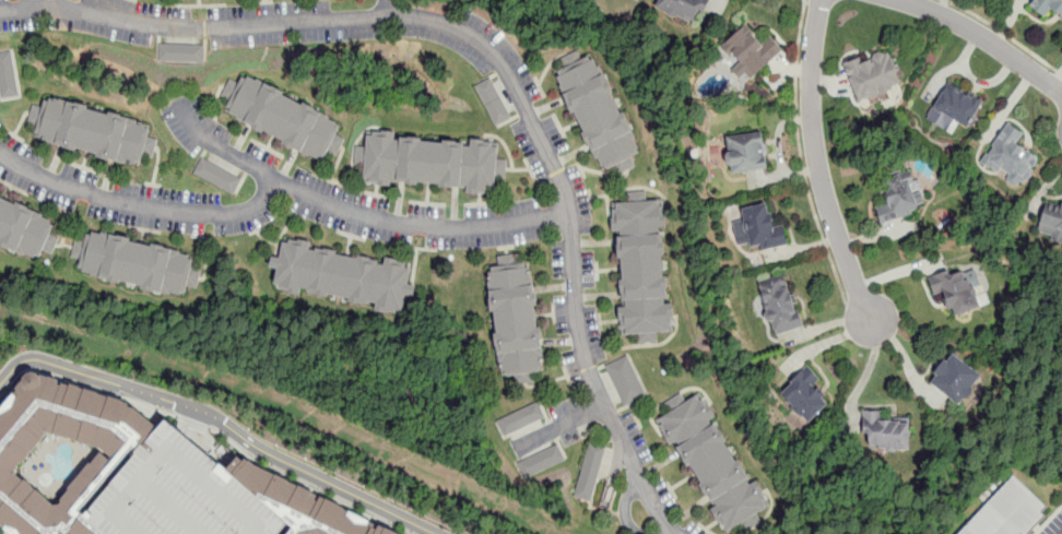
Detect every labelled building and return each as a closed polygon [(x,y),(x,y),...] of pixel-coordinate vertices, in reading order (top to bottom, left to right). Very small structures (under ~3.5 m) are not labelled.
[(651,5),(653,0),(708,0),(703,12),(694,9),(688,21),(651,5)] [(1028,4),(1031,0),(1061,0),(1061,18),(1049,9),(1045,15),(1028,4)] [(741,26),(758,45),(768,36),(781,50),(748,80),(743,72),(736,78),(730,69),(736,62),(732,58),(730,59),(719,46),(741,26)] [(206,63),(161,63),(161,45),(208,45),(206,63)] [(1,97),(0,91),(0,53),(11,51),(16,95),(1,97)] [(885,51),(897,82),(889,85),(890,88),(871,96),(869,93),(858,102),(842,62),(858,57),(859,61),(885,51)] [(642,151),(610,167),(563,73),(595,57),(642,151)] [(338,127),(318,162),(223,109),(241,74),(338,127)] [(509,119),(493,126),(472,85),(487,76),(509,119)] [(979,103),(961,127),(930,107),(947,81),(979,103)] [(50,95),(155,128),(153,135),(164,139),(158,156),(146,153),(143,165),(38,132),(40,124),(33,122),(39,103),(47,106),(50,95)] [(1035,159),(1029,168),(1032,170),(1023,183),(1019,181),(1015,187),(1006,180),(1010,176),(999,168),(996,171),(989,166),(988,168),(979,162),(1005,122),(1020,132),(1013,144),(1035,159)] [(764,169),(728,174),(723,137),(758,131),(764,169)] [(502,144),(500,158),(509,158),(508,177),(499,176),(498,191),(365,180),(366,164),(358,163),(359,145),(368,146),(369,133),(502,144)] [(249,178),(239,194),(198,173),(206,155),(249,178)] [(913,183),(918,194),(925,191),(929,201),(921,204),(922,207),(914,211),(916,213),(885,224),(881,216),(880,207),(889,204),(881,180),(913,169),(918,181),(913,183)] [(37,264),(0,246),(0,198),(56,225),(37,264)] [(663,198),(671,304),(680,304),(682,330),(627,334),(617,201),(663,198)] [(1054,202),(1061,204),(1061,237),(1045,230),(1054,202)] [(769,203),(775,228),(790,225),(793,242),(767,249),(766,244),(755,246),(745,209),(769,203)] [(198,258),(189,296),(74,269),(83,232),(198,258)] [(411,266),(401,312),(268,283),(279,237),(411,266)] [(545,370),(503,375),(489,266),(532,261),(545,370)] [(952,270),(954,275),(966,271),(969,278),(972,278),(981,306),(957,315),(955,308),(948,310),(943,293),(937,295),(932,276),(952,270)] [(788,275),(800,312),(803,311),(807,325),(779,334),(763,283),(788,275)] [(652,395),(628,406),(609,365),(633,354),(652,395)] [(954,354),(981,377),(959,403),(934,381),(940,375),(935,372),(945,360),(948,363),(954,354)] [(829,403),(810,423),(782,392),(811,365),(825,380),(816,389),(829,403)] [(249,461),(397,533),(13,533),(0,524),(0,416),(25,384),(30,378),(36,377),(80,390),(127,404),(145,422),(143,425),(153,434),(165,420),(210,458),(228,471),(235,462),(249,461)] [(772,506),(731,531),(662,418),(703,393),(772,506)] [(547,417),(509,436),(502,419),(540,401),(547,417)] [(884,411),(884,418),(911,418),(911,450),(890,451),(890,447),(872,447),(871,434),(866,434),(866,411),(884,411)] [(57,434),(97,446),(99,442),(113,450),(106,458),(104,455),(96,455),(66,501),(62,508),(50,506),(16,479),(14,475),(16,466),(45,436),(48,431),(57,434)] [(612,447),(599,501),(580,497),(593,442),(612,447)] [(570,459),(532,477),(524,462),(563,443),(570,459)] [(1048,508),(1012,475),(958,533),(1024,533),(1048,508)]
